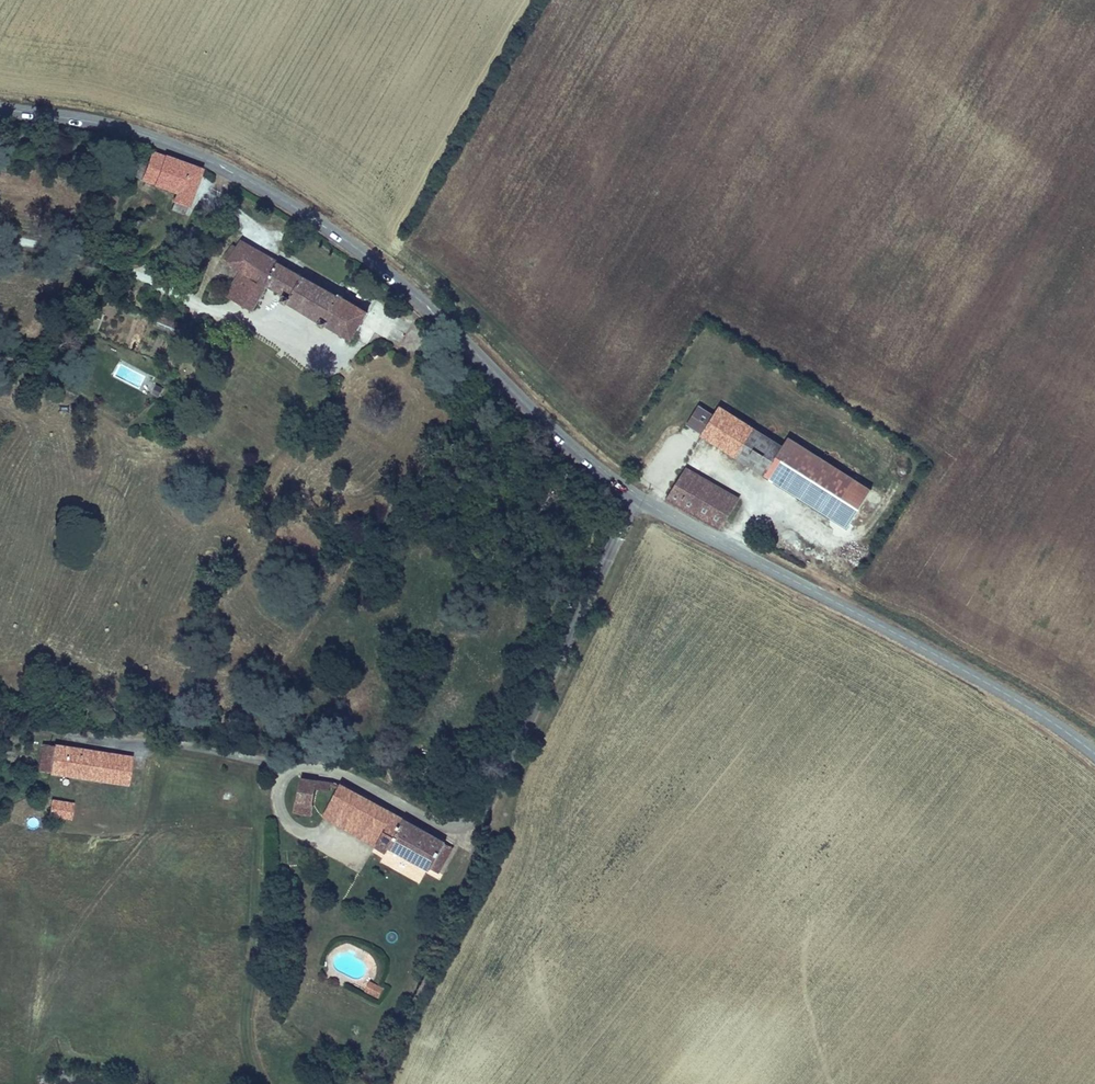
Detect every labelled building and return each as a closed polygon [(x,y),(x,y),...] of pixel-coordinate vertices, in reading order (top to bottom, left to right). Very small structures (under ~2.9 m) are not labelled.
[(156,155),(144,151),(140,166),(136,181),(147,185),(156,155)] [(193,167),(156,155),(147,185),(173,193),(169,203),(181,207),(193,167)] [(136,181),(140,166),(132,164),(128,178),(136,181)] [(109,195),(101,193),(94,218),(103,221),(109,195)] [(179,213),(181,207),(169,203),(168,209),(179,213)] [(367,308),(243,228),(239,234),(234,231),(223,249),(241,261),(224,287),(250,304),(267,279),(281,288),(280,290),(350,336),(367,308)] [(736,457),(753,428),(719,406),(713,416),(703,434),(701,435),(736,457)] [(703,434),(713,416),(698,407),(687,424),(703,434)] [(764,475),(782,446),(753,428),(736,457),(764,475)] [(783,447),(782,446),(764,475),(785,488),(829,517),(853,479),(789,438),(783,447)] [(682,467),(666,499),(721,530),(737,497),(682,467)] [(845,527),(870,489),(853,479),(829,517),(845,527)] [(102,753),(41,744),(37,772),(98,781),(102,753)] [(123,784),(127,757),(102,753),(98,781),(123,784)] [(299,778),(292,811),(295,812),(294,822),(306,824),(312,790),(332,796),(338,786),(331,784),(299,778)] [(321,818),(374,848),(381,834),(343,812),(345,806),(337,802),(344,789),(345,788),(339,785),(338,786),(332,796),(321,818)] [(431,870),(445,843),(370,802),(344,789),(337,802),(345,806),(343,812),(381,834),(374,848),(386,855),(389,849),(431,870)] [(71,805),(49,801),(47,816),(69,819),(71,805)] [(387,940),(397,941),(398,932),(388,931),(387,940)] [(369,994),(382,1001),(387,991),(374,984),(369,994)]
